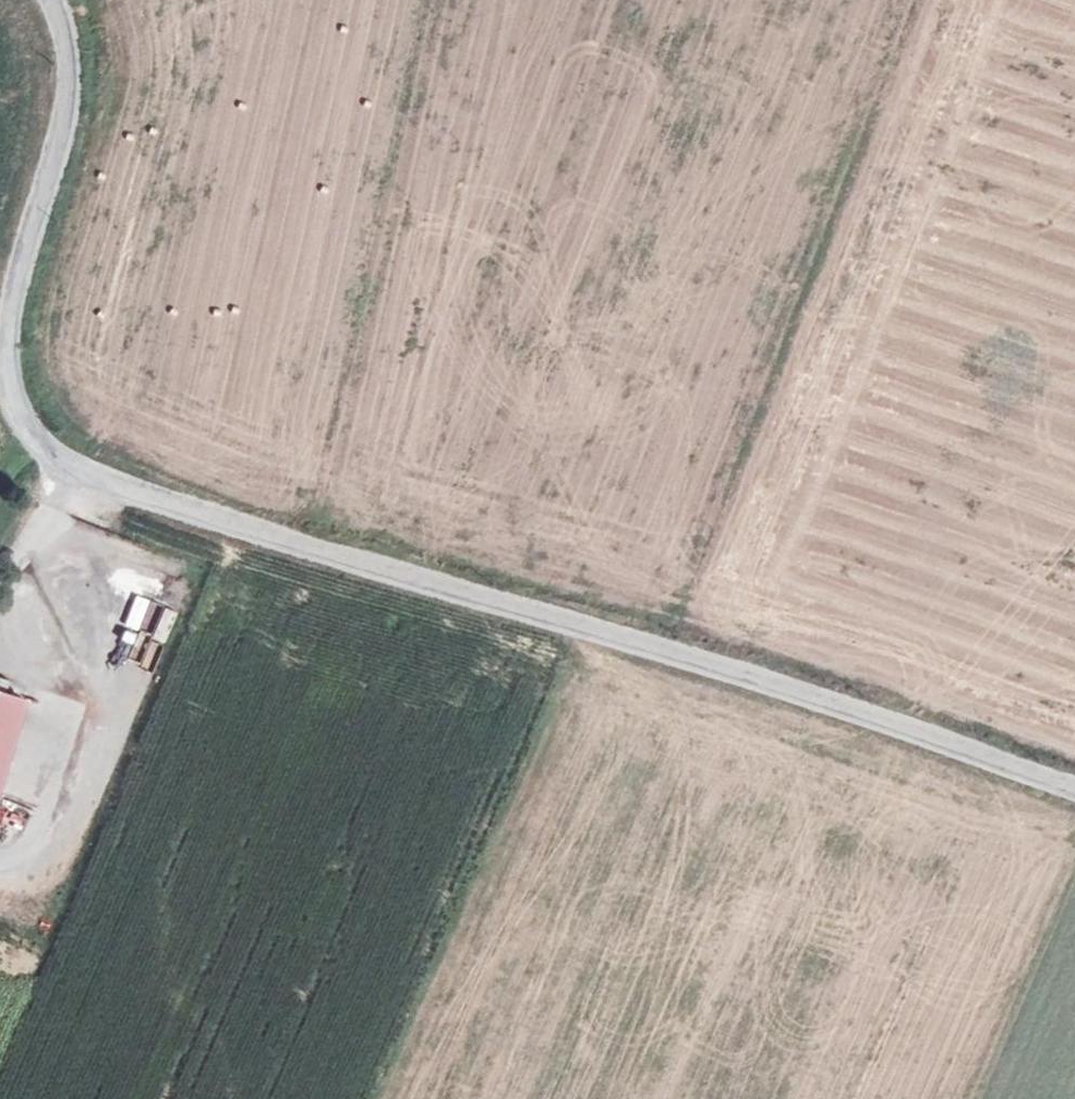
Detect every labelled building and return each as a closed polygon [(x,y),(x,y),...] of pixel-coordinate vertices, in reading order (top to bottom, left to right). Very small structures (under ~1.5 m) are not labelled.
[(28,699),(0,691),(0,798),(28,699)]
